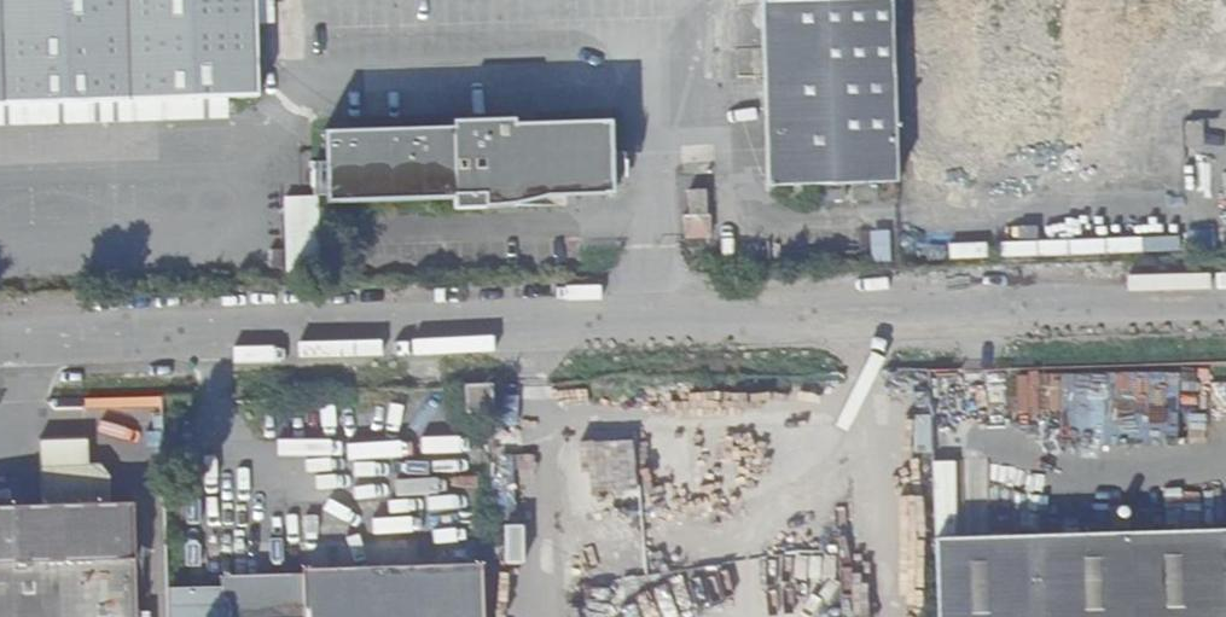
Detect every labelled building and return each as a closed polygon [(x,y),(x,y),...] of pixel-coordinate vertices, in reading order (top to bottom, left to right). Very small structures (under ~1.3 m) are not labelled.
[(233,97),(267,96),(265,0),(0,0),(0,105),(233,97)] [(776,190),(896,186),(890,0),(768,0),(776,190)] [(0,105),(0,128),(234,119),(233,97),(0,105)] [(334,145),(334,202),(619,190),(617,130),(334,145)] [(683,188),(684,214),(687,214),(688,230),(720,228),(720,212),(715,213),(714,187),(683,188)] [(861,189),(861,204),(886,203),(885,188),(861,189)] [(485,384),(459,385),(460,420),(480,419),(485,419),(485,384)] [(163,397),(88,394),(87,422),(162,425),(163,397)] [(134,605),(139,605),(139,547),(131,548),(130,504),(121,504),(121,483),(54,485),(55,506),(0,508),(0,616),(134,616),(134,605)] [(933,545),(936,616),(1225,616),(1225,536),(933,545)] [(298,573),(300,616),(486,616),(484,561),(298,567),(298,573)] [(225,606),(262,605),(263,616),(300,616),(298,573),(224,576),(225,606)] [(262,605),(225,606),(225,616),(263,616),(262,605)]
